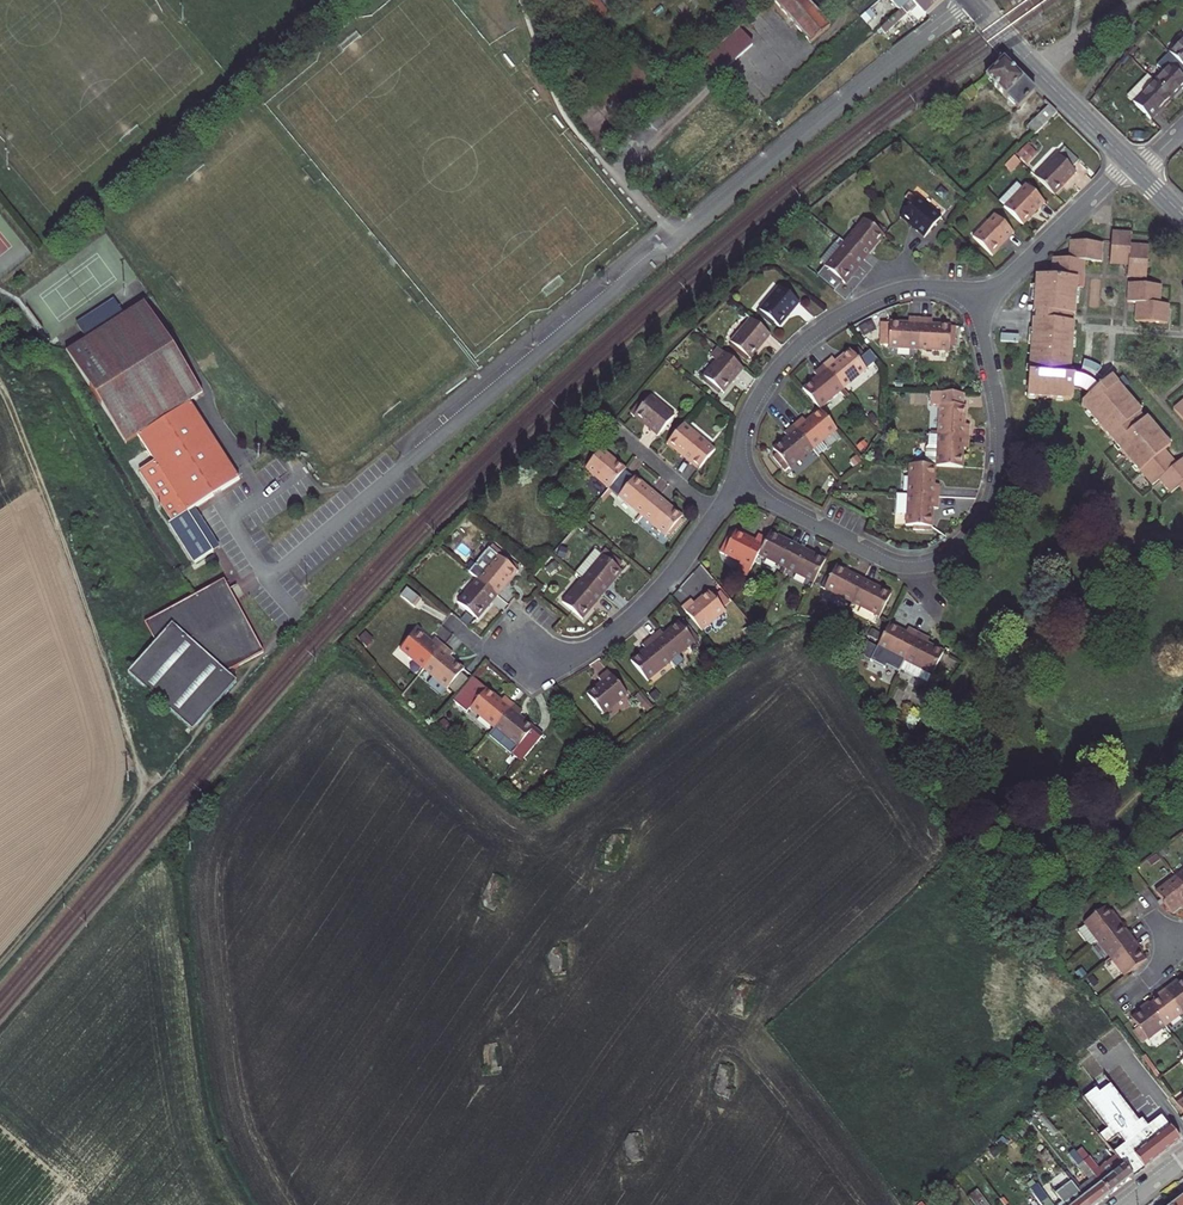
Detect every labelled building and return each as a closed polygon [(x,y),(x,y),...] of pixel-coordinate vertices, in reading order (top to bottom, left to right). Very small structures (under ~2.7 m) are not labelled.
[(599,27),(611,18),(619,19),(631,11),(625,3),(620,6),(615,0),(580,0),(599,27)] [(822,33),(830,26),(807,0),(774,0),(810,43),(822,33)] [(860,17),(878,2),(877,0),(865,0),(853,10),(860,17)] [(942,0),(911,0),(900,11),(881,28),(886,33),(916,6),(925,16),(942,0)] [(891,1),(900,11),(911,0),(892,0),(891,1)] [(718,75),(753,44),(739,28),(704,59),(718,75)] [(1170,54),(1172,56),(1178,62),(1182,67),(1182,40),(1170,54)] [(1170,66),(1172,68),(1178,62),(1172,56),(1167,62),(1170,66)] [(1035,91),(1003,60),(986,77),(1018,109),(1035,91)] [(1178,62),(1172,68),(1170,66),(1154,81),(1172,98),(1182,87),(1182,67),(1178,62)] [(1151,120),(1172,98),(1154,81),(1148,75),(1135,88),(1141,95),(1133,103),(1151,120)] [(988,84),(984,79),(972,87),(975,93),(988,84)] [(975,93),(972,87),(962,94),(965,99),(968,97),(970,100),(977,95),(975,93)] [(1135,88),(1127,97),(1133,103),(1141,95),(1135,88)] [(1057,112),(1050,105),(1027,127),(1035,134),(1057,112)] [(1078,162),(1064,149),(1036,178),(1053,195),(1075,172),(1071,169),(1078,162)] [(1011,172),(1020,163),(1013,157),(1004,166),(1011,172)] [(1016,182),(1010,187),(1018,194),(1023,189),(1016,182)] [(1037,193),(1029,184),(1027,186),(1035,194),(1037,193)] [(1035,194),(1027,186),(1026,186),(1023,189),(1018,194),(1010,187),(997,201),(1022,225),(1043,202),(1035,194)] [(925,237),(940,218),(917,198),(901,216),(925,237)] [(1013,232),(996,216),(974,238),(991,254),(1013,232)] [(878,226),(869,219),(867,221),(876,229),(878,226)] [(885,233),(878,226),(876,229),(867,221),(865,220),(845,244),(863,259),(885,233)] [(1131,246),(1131,235),(1112,233),(1110,263),(1128,264),(1130,246),(1131,246)] [(845,244),(839,239),(819,262),(825,267),(841,248),(845,244)] [(1100,263),(1101,243),(1072,241),(1070,259),(1070,260),(1084,261),(1100,263)] [(841,248),(825,267),(827,269),(841,281),(843,282),(863,259),(845,244),(841,248)] [(1128,264),(1128,276),(1147,277),(1149,247),(1131,246),(1130,246),(1128,264)] [(1070,259),(1054,258),(1052,277),(1077,279),(1082,279),(1084,261),(1070,260),(1070,259)] [(841,281),(827,269),(822,275),(836,286),(841,281)] [(1116,442),(1114,444),(1139,472),(1141,470),(1164,451),(1171,445),(1147,418),(1145,420),(1140,414),(1142,412),(1112,377),(1106,382),(1103,379),(1096,374),(1088,370),(1082,368),(1080,377),(1070,376),(1074,323),(1071,322),(1072,315),(1074,315),(1077,279),(1052,277),(1036,275),(1034,297),(1033,312),(1036,312),(1036,319),(1033,319),(1031,345),(1028,397),(1071,400),(1073,397),(1074,388),(1080,390),(1085,392),(1090,396),(1083,402),(1081,405),(1109,438),(1111,436),(1116,442)] [(1158,304),(1160,286),(1130,283),(1129,302),(1137,303),(1138,302),(1158,304)] [(799,302),(780,287),(761,311),(774,322),(779,326),(799,302)] [(1166,324),(1167,305),(1158,304),(1138,302),(1137,303),(1136,321),(1166,324)] [(757,313),(772,325),(774,322),(761,311),(759,310),(757,313)] [(920,319),(908,318),(908,325),(889,324),(889,325),(888,346),(888,347),(919,349),(920,319)] [(769,334),(751,319),(731,343),(749,358),(769,334)] [(951,327),(932,326),(932,319),(920,319),(919,349),(949,351),(950,339),(951,327)] [(888,346),(889,325),(882,325),(881,345),(888,346)] [(731,343),(729,346),(747,361),(749,358),(731,343)] [(743,369),(718,348),(711,357),(717,362),(704,377),(721,391),(723,392),(743,369)] [(851,351),(836,363),(832,358),(823,365),(842,389),(877,359),(870,351),(859,360),(851,351)] [(814,373),(818,378),(803,390),(819,408),(840,391),(842,389),(823,365),(814,373)] [(702,380),(719,394),(721,391),(704,377),(702,380)] [(848,396),(842,389),(840,391),(846,397),(848,396)] [(937,435),(969,437),(970,426),(963,425),(965,394),(931,392),(929,434),(937,435)] [(674,417),(650,397),(635,415),(658,435),(674,417)] [(190,402),(140,437),(152,461),(140,471),(170,524),(242,484),(190,402)] [(1175,410),(1182,420),(1182,403),(1175,410)] [(821,411),(806,423),(802,418),(793,425),(812,449),(836,429),(821,411)] [(691,463),(706,444),(683,425),(667,443),(691,463)] [(784,433),(788,438),(774,450),(789,468),(812,449),(793,425),(784,433)] [(969,450),(969,437),(937,435),(935,466),(963,468),(964,450),(969,450)] [(704,457),(701,455),(709,445),(707,443),(706,444),(691,463),(689,464),(695,468),(704,457)] [(585,468),(610,488),(625,470),(601,450),(585,468)] [(1176,465),(1164,451),(1141,470),(1153,485),(1160,479),(1176,465)] [(1182,459),(1176,465),(1160,479),(1172,492),(1180,485),(1182,483),(1182,460),(1182,459)] [(939,485),(933,485),(934,466),(926,466),(910,465),(909,496),(939,497),(939,485)] [(658,497),(635,477),(619,496),(642,516),(658,497)] [(907,515),(909,496),(897,495),(896,514),(907,515)] [(907,526),(930,527),(932,509),(938,509),(939,497),(909,496),(907,515),(907,526)] [(666,536),(682,517),(658,497),(642,516),(666,536)] [(766,539),(758,535),(754,542),(736,533),(735,534),(731,532),(723,548),(726,550),(725,553),(742,563),(737,571),(747,576),(759,554),(766,539)] [(759,554),(783,567),(786,568),(797,547),(770,533),(766,539),(759,554)] [(501,553),(493,546),(490,550),(498,556),(501,553)] [(786,568),(789,570),(814,583),(825,561),(797,547),(786,568)] [(478,580),(496,595),(516,572),(515,570),(518,567),(501,553),(498,556),(490,550),(489,549),(469,572),(475,577),(478,580)] [(601,595),(621,571),(618,569),(622,564),(605,550),(603,552),(601,555),(596,551),(595,550),(576,574),(583,580),(601,595)] [(863,581),(835,567),(830,578),(826,577),(823,583),(826,584),(825,588),(852,602),(863,581)] [(478,580),(475,577),(470,583),(473,586),(478,580)] [(496,595),(478,580),(473,586),(458,604),(477,619),(496,595)] [(583,580),(563,603),(581,619),(601,595),(583,580)] [(891,595),(863,581),(852,602),(880,616),(891,595)] [(220,667),(261,647),(220,582),(144,630),(156,645),(129,675),(194,732),(237,682),(220,667)] [(421,600),(408,588),(402,595),(416,607),(421,600)] [(701,631),(725,611),(709,593),(695,605),(691,600),(681,608),(701,631)] [(682,621),(679,623),(685,630),(688,628),(682,621)] [(679,623),(664,635),(660,630),(651,638),(670,661),(697,638),(688,628),(685,630),(679,623)] [(919,633),(908,628),(905,634),(889,625),(878,646),(905,660),(919,633)] [(444,646),(435,638),(430,644),(416,631),(401,649),(424,669),(444,646)] [(926,645),(929,639),(919,633),(905,660),(900,669),(928,683),(943,653),(926,645)] [(642,645),(646,650),(632,662),(647,681),(670,661),(651,638),(642,645)] [(453,654),(444,646),(424,669),(448,689),(463,671),(448,659),(453,654)] [(627,694),(608,671),(599,678),(603,683),(588,696),(603,714),(627,694)] [(501,702),(486,690),(471,708),(494,728),(514,705),(505,697),(501,702)] [(648,702),(640,693),(635,697),(643,706),(648,702)] [(523,712),(514,705),(494,728),(488,735),(521,762),(542,737),(518,717),(523,712)] [(1176,877),(1155,893),(1172,913),(1180,907),(1182,905),(1182,887),(1176,877)] [(1105,907),(1084,923),(1098,941),(1119,925),(1122,923),(1115,914),(1112,917),(1109,913),(1105,907)] [(1123,930),(1119,925),(1098,941),(1111,958),(1135,940),(1128,932),(1126,934),(1123,930)] [(1141,948),(1135,940),(1111,958),(1125,976),(1146,960),(1141,954),(1138,951),(1141,948)] [(1179,983),(1175,985),(1173,983),(1165,989),(1182,1013),(1182,980),(1179,983)] [(1182,1013),(1165,989),(1156,995),(1158,998),(1155,1001),(1150,1005),(1166,1026),(1182,1013)] [(1150,1005),(1147,1002),(1139,1009),(1141,1012),(1137,1014),(1132,1019),(1138,1028),(1148,1040),(1166,1026),(1150,1005)] [(1148,1040),(1138,1028),(1134,1031),(1143,1043),(1148,1040)] [(1100,1082),(1127,1065),(1111,1041),(1085,1058),(1100,1082)] [(498,1046),(497,1043),(486,1045),(483,1053),(486,1068),(491,1072),(501,1070),(500,1067),(497,1067),(494,1047),(498,1046)] [(1134,1176),(1181,1141),(1162,1115),(1147,1126),(1142,1119),(1139,1122),(1110,1084),(1099,1093),(1095,1088),(1084,1097),(1109,1129),(1100,1135),(1106,1143),(1118,1133),(1126,1143),(1115,1151),(1134,1176)] [(1088,1158),(1079,1148),(1075,1152),(1083,1162),(1088,1158)] [(1133,1177),(1116,1156),(1099,1169),(1089,1157),(1088,1158),(1083,1162),(1110,1195),(1133,1177)] [(1079,1166),(1090,1180),(1080,1188),(1078,1190),(1089,1204),(1097,1204),(1110,1195),(1083,1162),(1079,1166)] [(1076,1204),(1089,1204),(1078,1190),(1071,1182),(1065,1173),(1056,1179),(1076,1204)] [(1056,1179),(1055,1181),(1061,1190),(1056,1194),(1063,1203),(1060,1204),(1061,1204),(1076,1204),(1056,1179)] [(1080,1188),(1074,1180),(1071,1182),(1078,1190),(1080,1188)] [(1055,1181),(1049,1185),(1056,1194),(1061,1190),(1055,1181)] [(1038,1190),(1034,1186),(1029,1189),(1033,1194),(1038,1190)] [(1040,1189),(1038,1190),(1033,1194),(1042,1204),(1052,1204),(1040,1189)] [(976,1191),(968,1197),(974,1204),(987,1204),(976,1191)] [(1171,1204),(1182,1204),(1182,1196),(1171,1204)]
